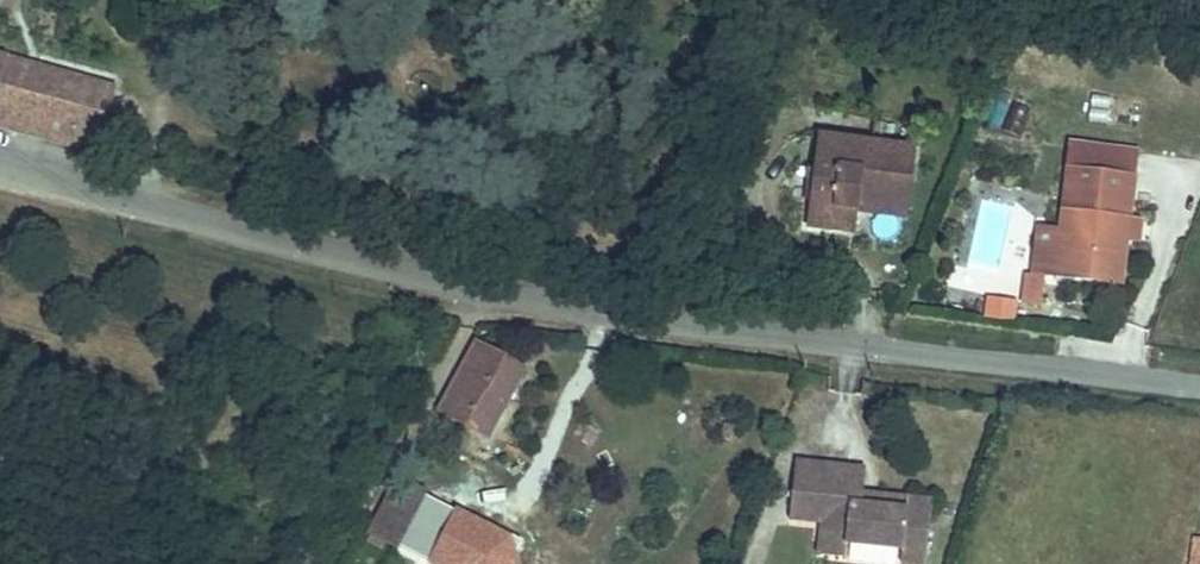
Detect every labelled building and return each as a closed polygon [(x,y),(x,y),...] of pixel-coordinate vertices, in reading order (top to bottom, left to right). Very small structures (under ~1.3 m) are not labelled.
[(0,96),(0,132),(108,162),(127,98),(9,66),(0,96)] [(856,257),(858,239),(861,219),(917,226),(924,173),(826,160),(814,250),(856,257)] [(1071,249),(1067,294),(1136,303),(1147,193),(1077,186),(1071,249)] [(1043,292),(1067,294),(1071,249),(1047,247),(1043,292)] [(447,422),(481,442),(504,405),(522,417),(541,387),(491,352),(447,422)] [(504,405),(481,442),(499,452),(522,417),(504,405)] [(935,513),(941,514),(941,504),(873,498),(875,472),(800,466),(795,524),(826,527),(824,557),(851,560),(852,546),(908,551),(907,563),(931,563),(935,513)] [(395,483),(367,538),(394,555),(427,500),(395,483)]
